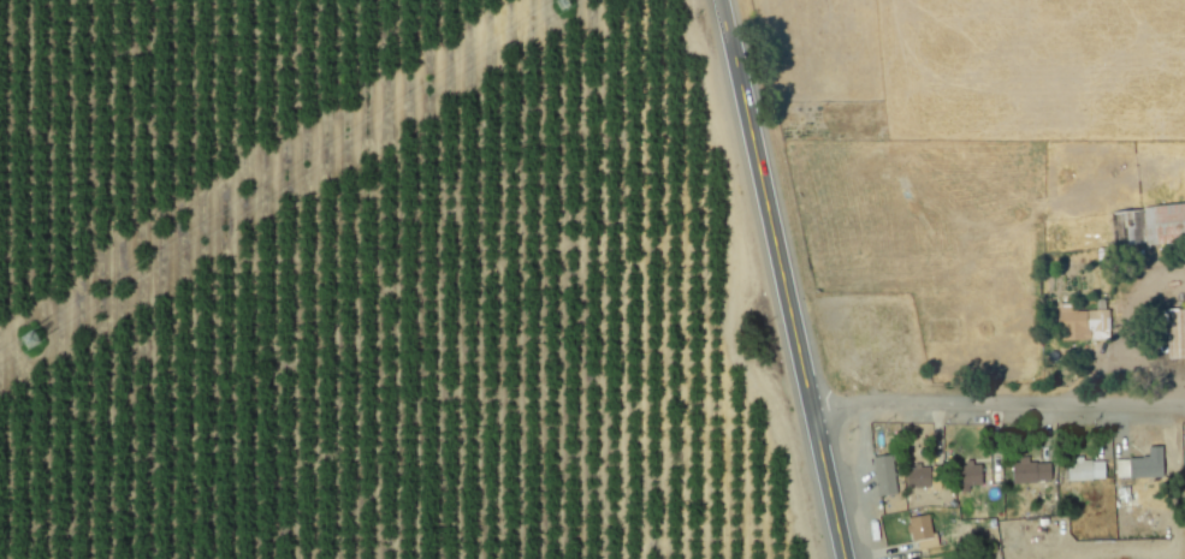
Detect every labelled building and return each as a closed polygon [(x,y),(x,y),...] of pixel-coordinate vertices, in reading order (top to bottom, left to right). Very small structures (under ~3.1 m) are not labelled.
[(1135,243),(1184,240),(1184,204),(1133,207),(1135,243)] [(1112,310),(1070,309),(1070,303),(1064,302),(1063,336),(1111,338),(1112,310)] [(1175,309),(1176,358),(1184,358),(1184,308),(1175,309)] [(1163,446),(1149,446),(1149,457),(1115,459),(1116,478),(1164,477),(1163,446)] [(876,495),(896,495),(895,455),(875,456),(876,495)] [(1069,480),(1105,480),(1105,461),(1069,460),(1069,480)] [(934,463),(909,461),(907,486),(932,488),(934,463)] [(962,485),(983,485),(984,462),(963,461),(962,485)] [(1014,483),(1052,482),(1052,461),(1013,462),(1014,483)] [(912,549),(934,547),(931,514),(909,516),(912,549)]
